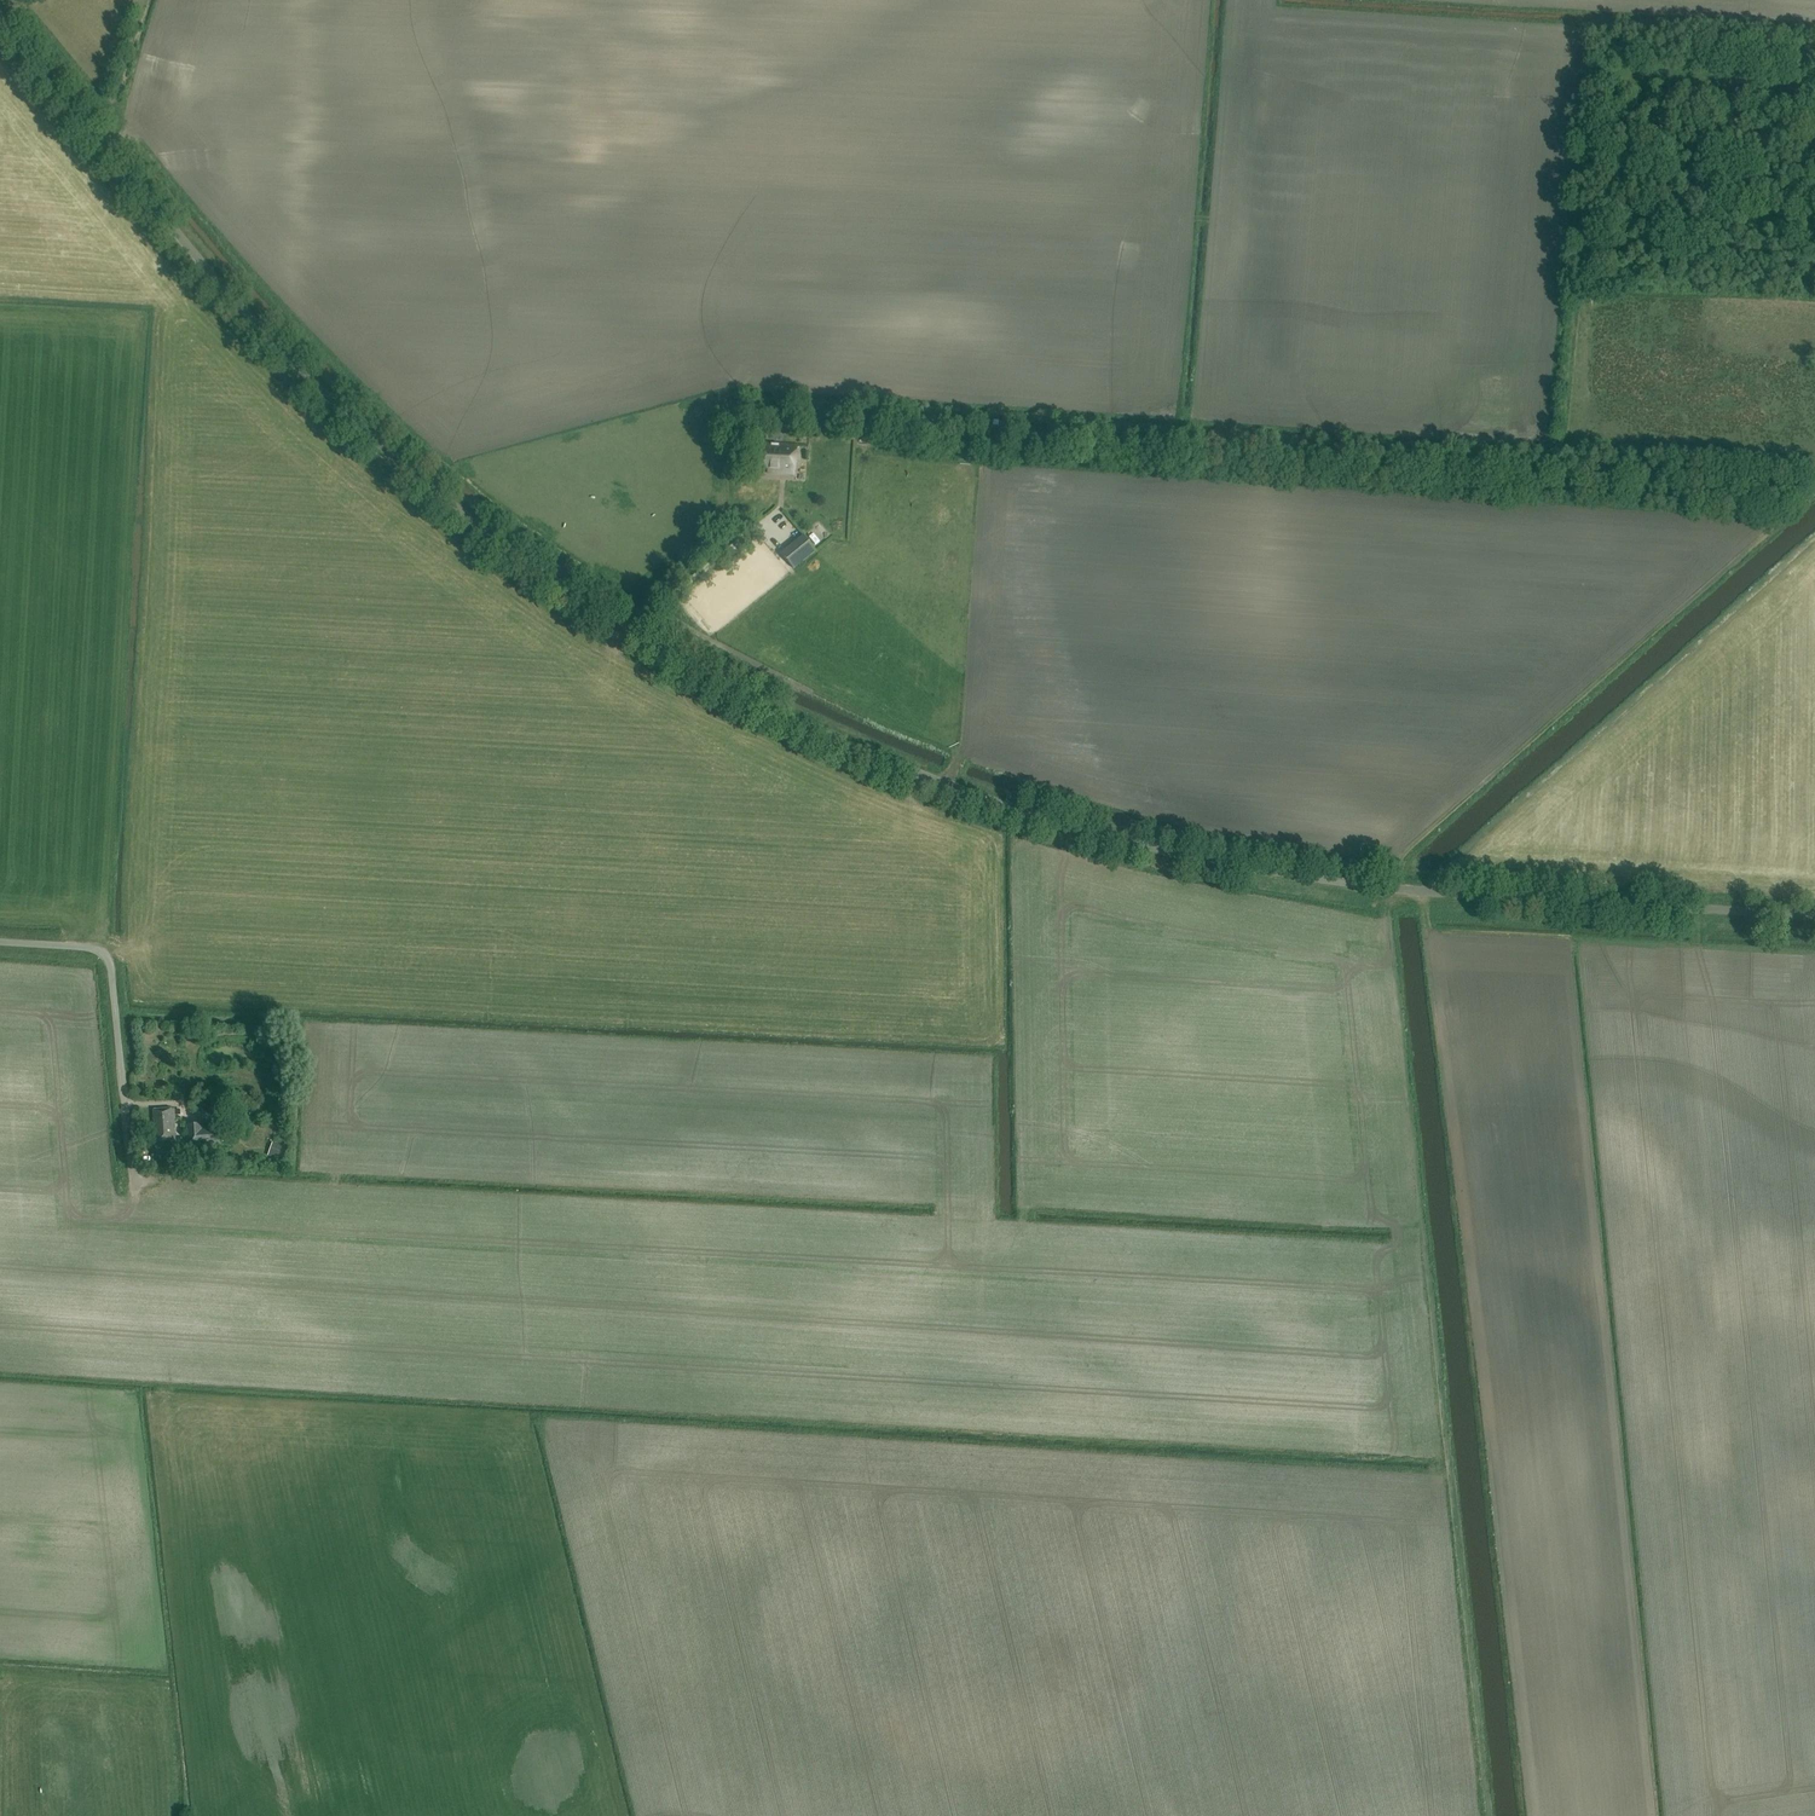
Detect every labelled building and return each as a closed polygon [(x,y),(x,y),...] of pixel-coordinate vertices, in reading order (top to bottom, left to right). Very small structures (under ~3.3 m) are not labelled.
[(869,427),(860,426),(859,441),(867,442),(869,427)] [(795,447),(754,446),(753,470),(767,471),(767,474),(794,475),(795,447)] [(779,509),(757,527),(773,547),(786,536),(783,532),(792,525),(779,509)] [(815,552),(802,535),(779,554),(793,570),(815,552)] [(175,1141),(173,1109),(154,1110),(155,1142),(175,1141)] [(202,1128),(202,1124),(186,1125),(188,1147),(221,1144),(219,1127),(202,1128)] [(274,1145),(272,1152),(281,1156),(283,1148),(274,1145)]
